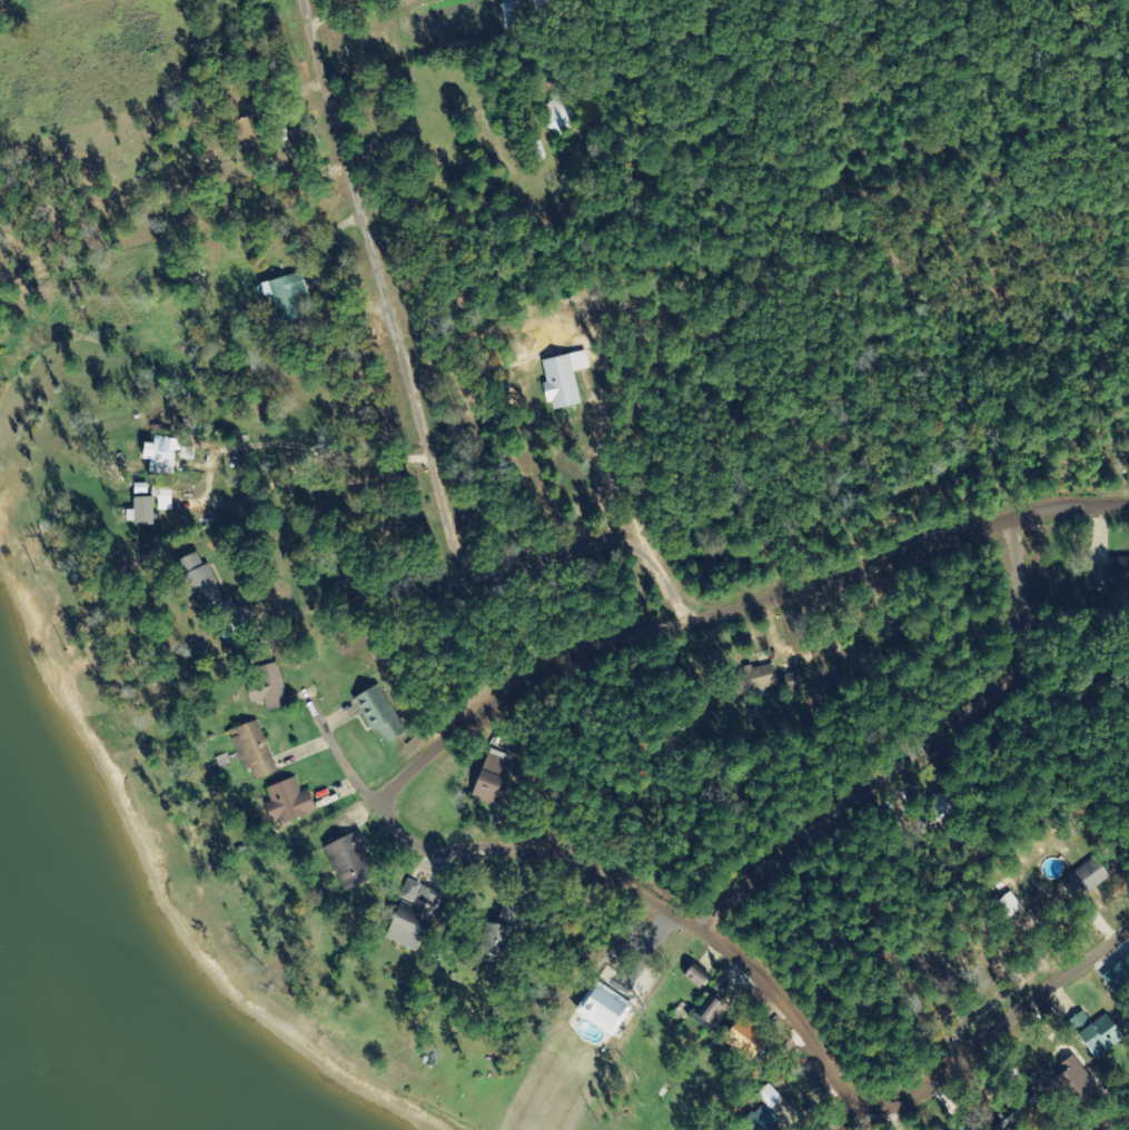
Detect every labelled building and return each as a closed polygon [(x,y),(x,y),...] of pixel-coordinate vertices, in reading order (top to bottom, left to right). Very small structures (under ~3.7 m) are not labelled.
[(523,26),(519,0),(500,0),(505,29),(523,26)] [(580,113),(560,96),(540,119),(559,136),(580,113)] [(260,284),(264,298),(272,296),(279,323),(301,318),(296,297),(307,294),(302,273),(260,284)] [(580,405),(574,373),(590,369),(586,352),(541,361),(545,384),(543,384),(548,411),(580,405)] [(175,475),(175,440),(154,439),(154,445),(142,445),(142,461),(150,461),(149,475),(175,475)] [(195,450),(182,447),(180,459),(193,461),(195,450)] [(172,488),(152,489),(153,498),(158,498),(158,511),(172,511),(172,488)] [(153,498),(134,499),(135,527),(154,526),(153,498)] [(202,566),(196,552),(171,562),(186,597),(198,592),(204,605),(222,597),(207,563),(202,566)] [(1112,559),(1112,567),(1093,567),(1093,590),(1113,591),(1113,582),(1128,582),(1128,559),(1112,559)] [(289,705),(277,662),(254,669),(260,689),(247,693),(249,704),(263,700),(266,711),(289,705)] [(728,673),(732,695),(779,687),(775,665),(728,673)] [(370,733),(378,730),(384,743),(403,734),(379,684),(353,697),(370,733)] [(278,772),(257,720),(229,732),(250,783),(278,772)] [(512,756),(486,749),(471,800),(491,806),(500,777),(505,778),(512,756)] [(322,847),(343,889),(376,873),(355,831),(322,847)] [(1072,875),(1087,895),(1110,877),(1095,857),(1072,875)] [(416,905),(411,922),(429,928),(440,892),(405,881),(399,899),(416,905)] [(477,956),(505,961),(515,906),(502,903),(498,926),(483,923),(477,956)] [(382,941),(416,950),(422,928),(388,919),(382,941)] [(1119,994),(1128,983),(1128,970),(1119,961),(1103,978),(1119,994)] [(573,1013),(610,1039),(633,1006),(595,980),(573,1013)] [(697,1044),(726,1011),(712,998),(683,1032),(697,1044)] [(1095,1060),(1124,1039),(1106,1015),(1093,1024),(1083,1011),(1067,1023),(1095,1060)] [(1096,1087),(1079,1060),(1048,1079),(1065,1107),(1096,1087)] [(769,1110),(782,1099),(769,1084),(756,1096),(764,1105),(746,1121),(749,1124),(743,1129),(776,1129),(782,1124),(769,1110)]
